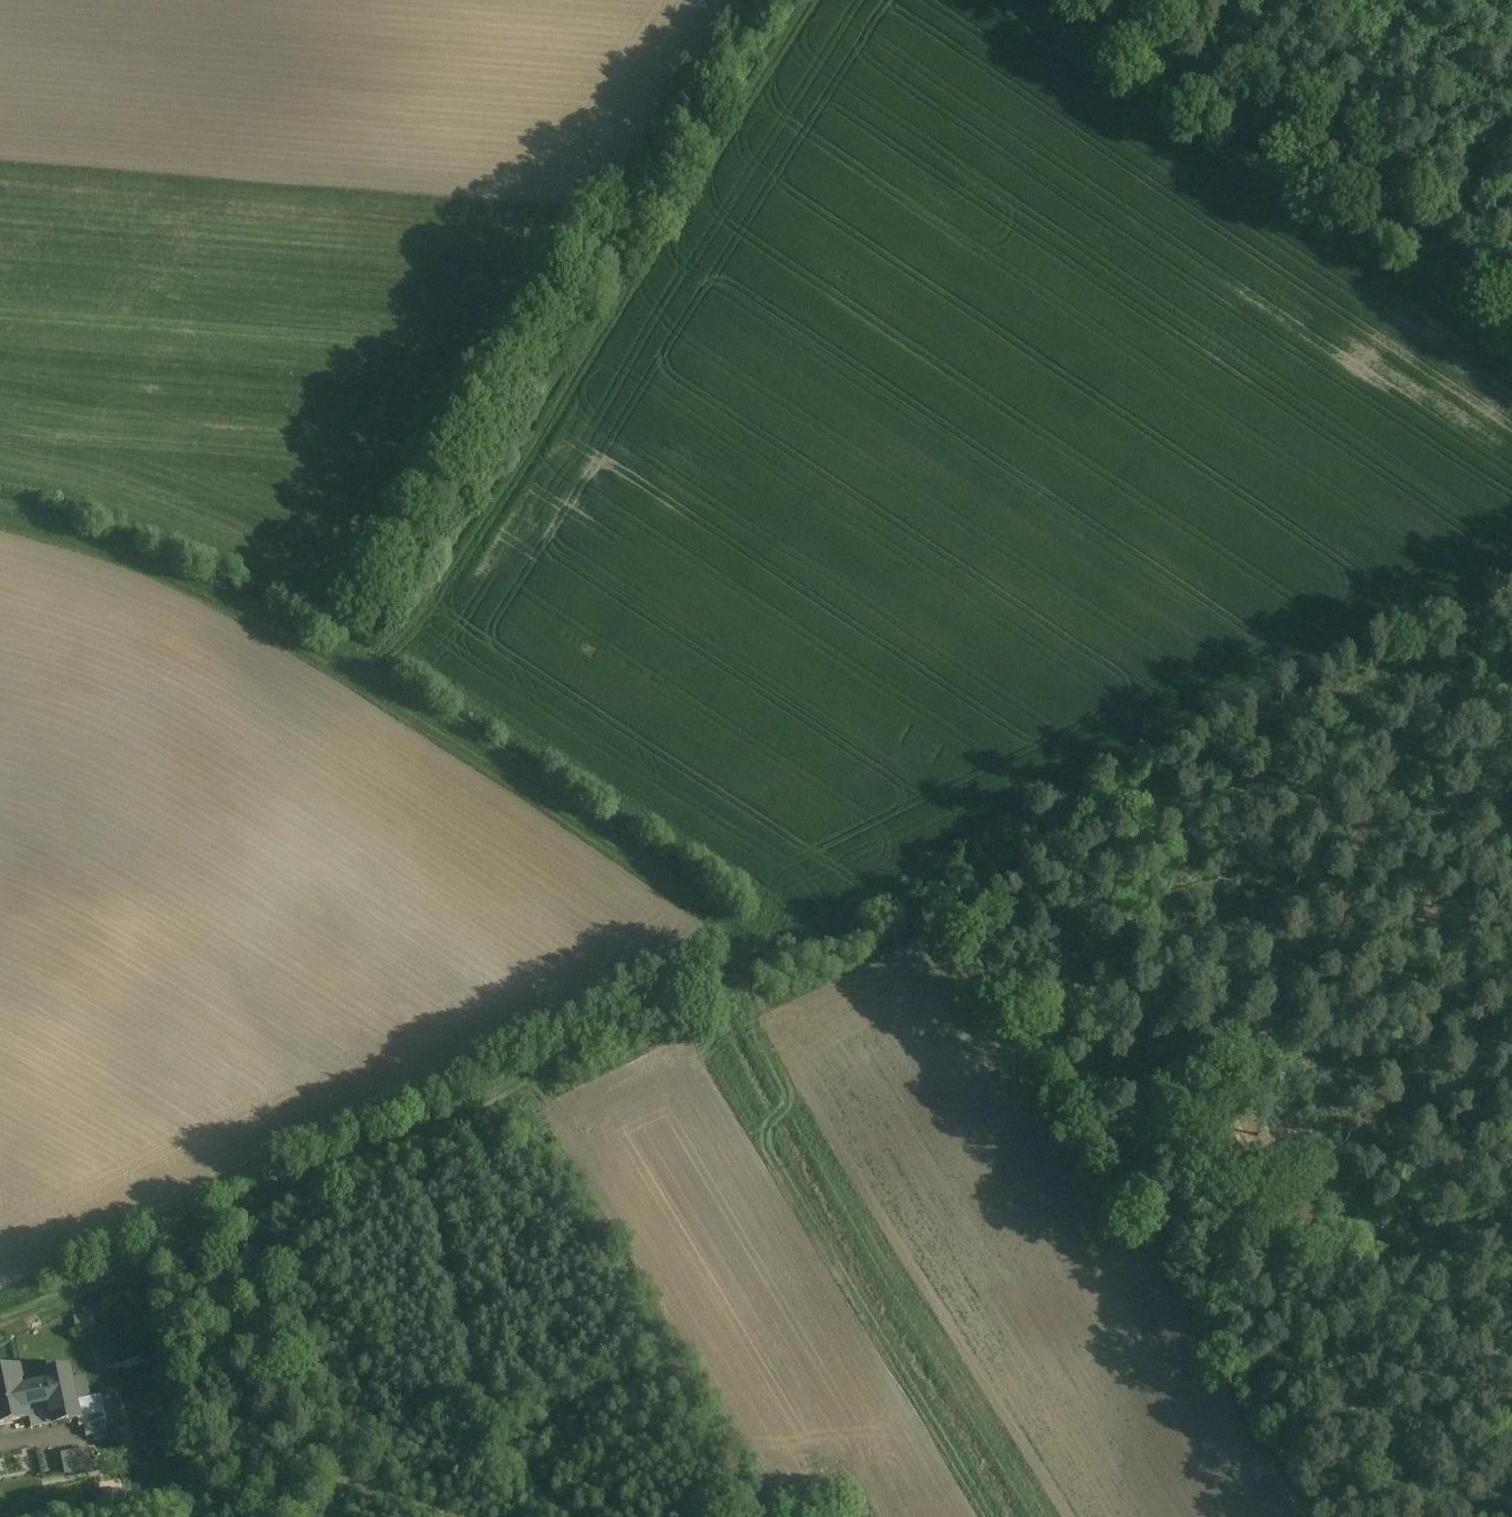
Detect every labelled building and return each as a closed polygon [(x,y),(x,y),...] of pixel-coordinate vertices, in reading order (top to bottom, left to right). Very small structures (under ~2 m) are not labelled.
[(53,1413),(55,1424),(93,1416),(85,1378),(70,1381),(68,1368),(44,1373),(47,1385),(53,1413)] [(0,1373),(0,1424),(53,1413),(47,1385),(22,1390),(18,1369),(0,1373)] [(106,1422),(84,1426),(86,1438),(108,1433),(106,1422)] [(88,1452),(61,1457),(65,1475),(92,1470),(88,1452)]
